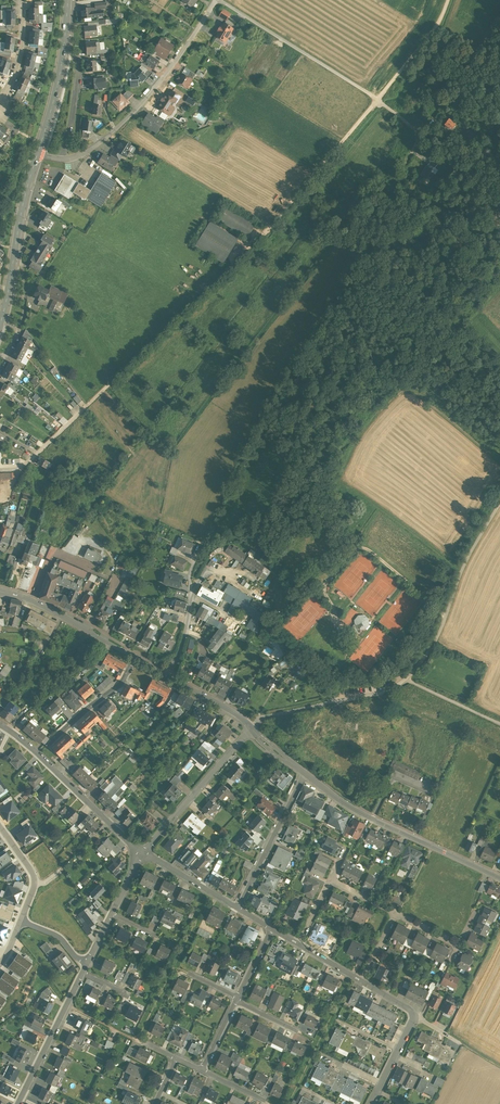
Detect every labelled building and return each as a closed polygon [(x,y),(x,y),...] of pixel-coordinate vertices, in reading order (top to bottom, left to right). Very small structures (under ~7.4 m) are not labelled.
[(34,6),(32,6),(32,8),(29,9),(29,15),(38,14),(38,6),(34,6)] [(90,8),(81,9),(82,18),(91,17),(90,12),(90,8)] [(231,14),(223,9),(219,16),(226,21),(231,14)] [(12,10),(6,10),(6,19),(15,19),(15,13),(14,13),(12,13),(12,10)] [(38,23),(38,14),(29,15),(29,21),(32,21),(32,23),(38,23)] [(15,19),(6,19),(3,19),(3,26),(6,26),(6,28),(11,28),(12,28),(12,25),(15,25),(15,19)] [(233,29),(224,23),(222,26),(221,26),(217,32),(218,33),(216,36),(225,42),(233,29)] [(96,26),(84,27),(85,37),(101,35),(100,26),(96,27),(96,26)] [(39,30),(33,30),(32,32),(30,32),(29,38),(38,39),(39,30)] [(12,35),(6,34),(5,43),(14,45),(15,38),(12,38),(12,35)] [(38,39),(29,38),(28,44),(31,44),(31,47),(37,48),(38,39)] [(173,46),(161,39),(158,45),(160,46),(157,51),(158,52),(165,55),(166,56),(169,49),(171,50),(173,46)] [(5,43),(1,42),(0,46),(0,51),(4,52),(11,53),(12,50),(14,50),(14,45),(5,43)] [(99,42),(85,43),(87,55),(100,54),(99,42)] [(30,55),(27,54),(25,60),(34,62),(36,54),(30,52),(30,55)] [(145,55),(144,55),(140,61),(142,62),(145,64),(149,58),(145,55)] [(152,56),(150,56),(149,58),(145,64),(148,66),(154,70),(156,66),(157,66),(160,62),(152,56)] [(3,58),(2,58),(0,65),(0,66),(8,69),(10,64),(9,63),(10,60),(3,58)] [(34,62),(25,60),(24,66),(27,67),(33,68),(34,62)] [(95,61),(87,61),(88,72),(100,71),(99,61),(95,61)] [(0,66),(0,76),(2,77),(3,74),(6,75),(8,69),(0,66)] [(145,73),(140,68),(134,74),(131,74),(131,79),(130,79),(131,87),(139,86),(139,83),(141,83),(141,81),(143,83),(147,78),(147,77),(144,74),(145,73)] [(153,73),(148,70),(145,73),(144,74),(147,77),(147,78),(148,79),(152,74),(153,73)] [(196,74),(190,71),(187,76),(192,80),(196,74)] [(187,76),(183,74),(180,78),(178,77),(177,79),(179,80),(177,82),(179,83),(179,85),(181,86),(182,85),(187,88),(192,80),(187,76)] [(23,75),(22,78),(20,77),(18,83),(26,86),(30,78),(23,75)] [(97,78),(88,79),(89,89),(98,88),(98,84),(101,83),(100,79),(98,79),(97,78)] [(26,86),(18,83),(16,88),(18,89),(17,92),(23,94),(26,86)] [(134,94),(128,90),(124,95),(128,99),(134,94)] [(181,96),(172,91),(169,96),(175,101),(177,102),(181,96)] [(117,99),(114,101),(115,103),(119,107),(120,108),(124,104),(126,106),(129,103),(121,95),(117,99)] [(169,96),(166,95),(164,98),(162,97),(160,100),(162,101),(158,108),(163,111),(165,108),(171,112),(172,112),(174,108),(174,107),(172,106),(175,101),(169,96)] [(190,96),(187,101),(194,106),(197,101),(190,96)] [(98,106),(93,105),(91,114),(100,116),(101,106),(98,106)] [(201,105),(198,114),(210,118),(213,109),(201,105)] [(157,119),(149,114),(146,119),(147,119),(144,124),(155,131),(160,124),(161,125),(162,123),(157,119)] [(456,124),(449,119),(445,124),(447,126),(446,127),(448,128),(449,127),(452,130),(456,124)] [(93,121),(84,120),(83,131),(89,132),(91,132),(93,121)] [(122,141),(120,144),(118,147),(116,151),(122,155),(125,157),(128,151),(131,153),(134,149),(122,141)] [(116,151),(114,149),(110,155),(112,156),(118,160),(122,155),(116,151)] [(109,159),(103,155),(98,163),(105,167),(106,168),(108,170),(109,169),(111,166),(113,167),(116,163),(109,159)] [(437,165),(431,161),(429,164),(438,171),(441,166),(438,164),(437,165)] [(433,169),(427,165),(422,173),(423,174),(426,176),(424,177),(429,181),(429,180),(434,174),(431,172),(433,169)] [(115,182),(101,173),(90,190),(85,197),(100,207),(115,182)] [(78,183),(64,174),(54,190),(68,199),(72,192),(78,183)] [(429,181),(424,177),(426,176),(423,174),(419,180),(427,186),(431,181),(429,180),(429,181)] [(90,190),(78,183),(72,192),(84,199),(85,197),(90,190)] [(60,202),(51,197),(46,205),(55,211),(60,202)] [(256,224),(228,206),(220,220),(247,237),(256,224)] [(50,216),(43,211),(38,218),(41,220),(46,223),(50,216)] [(206,230),(196,245),(223,262),(233,247),(206,230)] [(45,235),(44,235),(40,240),(42,241),(50,246),(50,245),(53,241),(53,240),(45,235)] [(50,246),(42,241),(40,244),(39,246),(49,252),(52,247),(50,245),(50,246)] [(49,252),(39,246),(38,247),(36,250),(46,256),(49,252)] [(46,256),(36,250),(34,254),(33,255),(43,261),(46,256)] [(43,261),(33,255),(32,257),(30,260),(32,261),(40,266),(43,261)] [(40,266),(32,261),(29,266),(38,272),(42,267),(40,266)] [(48,290),(38,285),(33,295),(40,298),(44,300),(46,295),(48,290)] [(61,291),(50,286),(48,290),(46,295),(49,297),(53,299),(57,300),(61,291)] [(53,299),(48,310),(52,312),(57,300),(53,299)] [(32,338),(26,330),(23,335),(32,339),(32,338)] [(31,341),(22,336),(18,344),(27,348),(28,346),(31,341)] [(27,348),(18,344),(15,350),(24,355),(27,348)] [(24,355),(15,350),(11,357),(20,362),(24,355)] [(19,367),(9,361),(5,369),(15,374),(19,367)] [(15,374),(5,369),(2,375),(12,381),(15,374)] [(35,385),(40,379),(36,375),(31,381),(35,385)] [(76,395),(73,398),(78,404),(81,401),(76,395)] [(51,464),(40,457),(37,464),(45,468),(46,465),(47,464),(50,465),(51,464)] [(16,522),(24,523),(25,516),(17,514),(16,522)] [(3,526),(0,532),(0,535),(5,537),(5,535),(9,537),(12,529),(5,526),(3,526)] [(0,535),(0,545),(1,545),(2,543),(7,544),(9,537),(5,535),(5,537),(0,535)] [(29,541),(13,536),(10,545),(14,546),(15,542),(19,544),(19,542),(27,545),(29,541)] [(195,545),(183,539),(178,549),(179,550),(190,555),(195,545)] [(39,545),(29,541),(27,545),(24,552),(34,556),(39,545)] [(245,554),(234,546),(233,548),(229,554),(237,559),(240,561),(245,554)] [(97,552),(88,548),(84,557),(92,561),(97,552)] [(256,553),(251,549),(249,553),(247,551),(245,554),(249,556),(252,558),(256,553)] [(34,556),(24,552),(19,550),(15,557),(15,558),(18,559),(21,560),(20,563),(26,566),(27,564),(28,562),(31,563),(31,564),(36,565),(37,562),(35,561),(37,557),(34,556)] [(245,554),(240,561),(243,564),(249,556),(245,554)] [(43,561),(42,561),(39,566),(41,567),(44,564),(47,557),(45,556),(43,561)] [(176,556),(175,556),(171,564),(184,570),(188,561),(176,556)] [(252,558),(249,556),(243,564),(252,570),(257,562),(252,558)] [(87,572),(57,559),(50,574),(58,576),(70,581),(74,583),(71,590),(73,590),(78,592),(87,572)] [(240,561),(237,559),(232,567),(236,567),(240,561)] [(265,567),(257,562),(252,570),(252,571),(259,575),(265,567)] [(128,576),(135,578),(138,567),(132,565),(128,576)] [(271,572),(265,567),(259,575),(258,576),(260,577),(263,573),(264,574),(265,573),(268,575),(268,576),(271,572)] [(47,572),(38,598),(49,602),(58,605),(61,599),(52,596),(53,596),(52,595),(56,583),(58,576),(50,574),(47,572)] [(172,574),(168,573),(168,574),(166,583),(179,586),(182,576),(172,574)] [(97,577),(91,574),(89,579),(94,582),(97,577)] [(70,581),(58,576),(56,583),(67,588),(70,581)] [(134,582),(126,580),(115,600),(118,602),(122,604),(126,596),(134,582)] [(228,594),(236,598),(240,591),(236,589),(237,587),(233,586),(232,586),(224,582),(223,584),(220,582),(220,583),(217,582),(214,586),(218,588),(225,592),(228,594)] [(215,590),(213,593),(202,587),(198,594),(218,605),(223,595),(217,591),(215,590)] [(78,592),(73,590),(72,592),(69,598),(74,600),(78,592)] [(249,596),(240,591),(236,598),(244,604),(249,596)] [(85,595),(78,607),(81,609),(81,610),(84,612),(86,611),(87,608),(87,607),(88,605),(89,605),(92,599),(91,599),(92,597),(87,594),(86,596),(85,595)] [(236,598),(228,594),(224,600),(232,604),(236,598)] [(68,597),(63,595),(61,599),(58,605),(69,611),(74,600),(69,598),(68,597)] [(256,600),(249,596),(244,604),(250,607),(261,613),(265,606),(259,603),(260,602),(256,599),(256,600)] [(244,604),(236,598),(232,604),(232,605),(236,607),(246,613),(250,607),(244,604)] [(108,605),(104,603),(100,609),(109,614),(107,618),(108,619),(113,610),(115,607),(118,602),(115,600),(113,599),(110,605),(108,605)] [(188,603),(177,600),(175,606),(174,610),(185,613),(188,603)] [(232,615),(236,607),(232,605),(228,612),(232,615)] [(209,610),(202,606),(196,616),(200,618),(206,622),(210,616),(206,614),(209,610)] [(261,613),(250,607),(246,613),(253,617),(247,627),(257,633),(260,629),(255,626),(262,614),(261,613)] [(57,623),(30,609),(24,620),(50,635),(55,626),(57,623)] [(109,614),(100,609),(96,617),(105,622),(107,618),(109,614)] [(179,616),(173,614),(171,616),(170,620),(177,622),(179,616)] [(359,616),(355,620),(357,622),(352,627),(352,628),(358,633),(359,633),(361,631),(360,629),(362,629),(369,620),(363,615),(359,616)] [(210,616),(206,622),(209,623),(212,625),(216,619),(210,616)] [(206,622),(200,618),(197,623),(204,627),(206,622)] [(224,624),(216,619),(212,625),(221,630),(224,624)] [(140,629),(124,620),(118,630),(134,639),(140,629)] [(215,634),(211,641),(213,642),(208,647),(215,652),(223,641),(226,643),(232,636),(219,629),(215,634)] [(172,635),(165,631),(159,640),(161,641),(158,646),(163,649),(164,646),(170,650),(175,642),(170,639),(172,635)] [(150,634),(146,632),(141,642),(148,646),(153,639),(149,637),(150,634)] [(286,651),(279,644),(276,646),(280,650),(277,653),(279,655),(278,657),(280,659),(286,651)] [(118,658),(108,653),(103,663),(106,665),(106,664),(113,668),(118,658)] [(206,657),(200,653),(197,659),(203,662),(206,657)] [(213,661),(206,657),(203,662),(201,666),(202,666),(205,668),(207,664),(210,666),(213,661)] [(127,664),(118,658),(113,668),(119,671),(119,672),(121,674),(127,664)] [(205,668),(202,666),(199,671),(198,675),(203,678),(208,669),(205,668)] [(226,679),(230,670),(226,668),(224,672),(221,671),(216,679),(217,680),(220,676),(226,679)] [(214,673),(208,669),(203,678),(209,681),(214,673)] [(113,681),(109,676),(104,680),(108,685),(113,681)] [(226,679),(220,676),(217,680),(215,685),(218,686),(221,688),(226,679)] [(272,680),(267,677),(262,685),(270,690),(274,684),(275,681),(272,680)] [(153,678),(148,689),(150,690),(151,689),(157,693),(162,684),(153,678)] [(226,679),(221,688),(227,691),(232,682),(227,680),(226,679)] [(104,680),(100,684),(104,688),(108,685),(104,680)] [(87,682),(77,691),(80,694),(84,698),(94,690),(87,682)] [(137,689),(127,684),(122,694),(131,698),(135,692),(136,692),(137,689)] [(171,689),(162,684),(157,693),(164,696),(163,698),(166,699),(171,689)] [(237,689),(233,687),(227,696),(232,699),(237,689)] [(227,691),(221,688),(218,692),(218,693),(225,697),(228,691),(227,691)] [(78,696),(71,689),(69,691),(71,694),(75,698),(78,696)] [(249,695),(237,689),(232,699),(243,705),(246,699),(248,699),(249,697),(248,696),(249,695)] [(145,694),(139,690),(137,693),(138,694),(136,698),(139,700),(141,696),(143,697),(145,694)] [(179,695),(174,692),(170,698),(171,699),(172,698),(175,701),(175,700),(176,701),(179,695)] [(187,696),(181,693),(179,695),(176,701),(178,702),(183,705),(187,696)] [(71,694),(65,699),(74,710),(81,705),(75,698),(71,694)] [(187,696),(183,705),(186,706),(187,707),(189,709),(190,707),(194,700),(187,696)] [(162,698),(156,704),(158,707),(165,700),(162,699),(162,698)] [(56,700),(45,710),(50,716),(55,712),(57,715),(61,711),(59,708),(58,706),(60,704),(56,700)] [(109,700),(99,709),(103,713),(106,717),(116,708),(109,700)] [(171,706),(170,706),(173,709),(178,702),(176,701),(175,700),(175,701),(171,706)] [(10,701),(5,708),(13,715),(18,708),(10,701)] [(184,712),(180,707),(173,713),(177,718),(184,712)] [(5,708),(0,715),(8,721),(13,715),(5,708)] [(207,713),(201,710),(200,709),(199,709),(198,708),(197,711),(197,713),(195,712),(193,716),(199,719),(198,720),(200,721),(202,722),(207,713)] [(92,711),(84,718),(91,726),(97,721),(98,722),(100,720),(92,711)] [(213,716),(207,713),(202,722),(204,724),(206,724),(207,723),(212,725),(214,721),(215,720),(216,719),(216,718),(215,717),(214,717),(213,716)] [(181,725),(185,727),(188,723),(191,719),(188,717),(181,725)] [(84,718),(77,725),(84,734),(86,732),(86,731),(91,726),(84,718)] [(36,727),(29,721),(22,729),(29,735),(36,727)] [(107,727),(101,721),(99,723),(98,723),(104,730),(107,727)] [(219,731),(216,735),(224,741),(231,732),(223,726),(219,731)] [(36,727),(29,735),(39,743),(41,741),(45,736),(45,735),(36,727)] [(85,735),(81,739),(84,742),(90,736),(87,733),(85,735)] [(67,734),(59,741),(66,749),(72,743),(73,744),(75,742),(67,734)] [(213,743),(218,748),(223,742),(219,738),(213,743)] [(76,744),(74,746),(76,748),(82,743),(80,740),(76,744)] [(203,744),(212,753),(216,748),(207,740),(203,744)] [(66,749),(59,741),(52,748),(59,757),(61,755),(61,754),(66,749)] [(207,749),(202,744),(198,749),(201,751),(204,753),(207,749)] [(16,749),(9,756),(12,759),(15,761),(12,764),(17,768),(26,759),(16,749)] [(201,751),(195,758),(204,765),(210,758),(204,753),(201,751)] [(421,772),(396,760),(395,763),(420,774),(421,772)] [(28,762),(23,767),(26,770),(31,765),(28,762)] [(235,767),(228,775),(235,781),(242,772),(243,774),(246,771),(236,762),(233,766),(235,767)] [(70,763),(66,767),(70,771),(74,767),(70,763)] [(420,774),(395,763),(392,768),(417,780),(420,774)] [(88,775),(79,766),(72,773),(81,782),(88,775)] [(44,777),(33,767),(27,773),(28,774),(33,778),(29,782),(34,787),(44,777)] [(176,773),(181,779),(185,776),(183,774),(184,773),(181,769),(176,773)] [(272,776),(278,781),(280,782),(286,775),(278,769),(272,776)] [(278,781),(276,784),(283,789),(293,777),(287,773),(286,775),(280,782),(278,781)] [(28,774),(25,778),(29,782),(33,778),(28,774)] [(97,784),(88,775),(81,782),(90,791),(97,784)] [(124,784),(115,775),(111,780),(115,784),(110,789),(107,793),(111,797),(115,793),(121,787),(124,784)] [(175,775),(170,781),(173,784),(175,786),(180,779),(175,775)] [(101,785),(99,787),(103,790),(109,784),(105,781),(101,785)] [(63,798),(48,784),(38,795),(43,801),(47,796),(56,805),(58,803),(63,798)] [(173,784),(165,793),(174,801),(182,792),(175,786),(173,784)] [(224,784),(215,794),(220,797),(223,800),(227,795),(231,798),(234,794),(230,791),(230,790),(224,784)] [(315,790),(303,785),(300,790),(304,792),(309,795),(310,795),(312,796),(315,790)] [(121,787),(115,793),(118,796),(124,790),(121,787)] [(264,794),(256,788),(254,791),(262,797),(264,794)] [(107,793),(104,791),(98,798),(105,805),(111,797),(107,793)] [(397,793),(393,791),(391,796),(389,799),(398,803),(399,801),(401,796),(397,794),(397,793)] [(309,795),(304,792),(301,798),(306,801),(306,800),(307,801),(309,795)] [(406,796),(402,794),(401,796),(399,801),(407,806),(408,804),(411,798),(406,796)] [(211,796),(211,795),(209,798),(211,800),(211,799),(218,805),(219,803),(217,800),(211,796)] [(312,796),(310,795),(309,795),(307,801),(306,800),(306,801),(302,808),(317,815),(320,808),(322,809),(325,802),(312,796)] [(12,799),(10,796),(2,802),(4,805),(12,799)] [(416,798),(412,796),(411,798),(408,804),(417,808),(418,806),(420,801),(416,799),(416,798)] [(115,800),(111,797),(105,805),(112,811),(117,806),(119,804),(118,804),(115,800)] [(161,803),(155,798),(151,803),(151,804),(156,809),(161,803)] [(272,811),(275,807),(263,798),(258,805),(269,814),(270,813),(271,813),(272,812),(272,811)] [(426,801),(421,798),(420,801),(418,806),(426,810),(428,808),(430,804),(425,801),(426,801)] [(211,800),(203,809),(206,812),(210,815),(210,814),(215,808),(218,805),(211,799),(211,800)] [(19,812),(11,801),(0,809),(0,811),(5,818),(7,817),(9,820),(19,812)] [(56,805),(52,809),(55,812),(61,806),(58,803),(56,805)] [(156,809),(151,804),(147,808),(152,813),(156,809)] [(335,809),(328,805),(326,811),(324,814),(331,817),(335,809)] [(64,807),(60,811),(63,815),(68,810),(64,807)] [(78,814),(71,807),(68,810),(63,815),(64,816),(70,822),(76,817),(79,814),(78,814)] [(320,808),(317,815),(315,818),(321,821),(324,814),(326,811),(322,809),(320,808)] [(348,816),(335,809),(331,817),(329,822),(329,824),(332,825),(334,824),(334,823),(338,825),(338,826),(338,828),(341,829),(342,829),(348,816)] [(147,812),(140,821),(151,830),(158,822),(147,812)] [(210,815),(206,812),(203,814),(206,817),(209,820),(212,817),(210,815)] [(129,816),(126,813),(125,813),(120,819),(127,825),(133,819),(129,816)] [(193,813),(184,823),(187,826),(189,824),(198,832),(205,824),(193,813)] [(93,820),(88,814),(82,820),(81,822),(78,825),(76,827),(81,833),(86,827),(93,820)] [(254,828),(257,832),(266,821),(259,815),(250,825),(254,828)] [(76,817),(70,822),(69,823),(72,826),(75,823),(78,820),(76,817)] [(21,824),(23,827),(27,824),(30,822),(28,819),(21,824)] [(93,820),(86,827),(91,832),(92,832),(93,831),(99,825),(93,820)] [(363,824),(354,820),(350,827),(352,828),(349,833),(354,835),(355,834),(359,836),(361,832),(360,831),(361,828),(363,828),(364,826),(363,824)] [(25,829),(17,835),(23,844),(36,835),(29,826),(27,824),(23,827),(25,829)] [(290,825),(283,839),(293,844),(296,837),(300,830),(290,825)] [(347,826),(344,833),(348,835),(349,833),(352,828),(350,827),(347,826)] [(261,835),(254,828),(252,831),(259,837),(261,835)] [(375,832),(371,829),(366,838),(370,840),(369,842),(373,844),(374,842),(379,833),(379,832),(376,830),(375,832)] [(250,835),(246,831),(242,836),(243,837),(241,839),(240,838),(236,843),(240,846),(241,846),(246,851),(250,846),(249,846),(253,841),(254,839),(250,835)] [(184,839),(176,832),(171,838),(172,839),(165,847),(172,853),(184,839)] [(91,838),(90,838),(93,841),(98,836),(95,833),(91,838)] [(262,840),(254,833),(252,836),(250,835),(254,839),(253,841),(257,844),(262,840)] [(383,835),(379,833),(374,842),(378,844),(377,846),(381,849),(388,836),(384,834),(383,835)] [(116,846),(107,838),(97,848),(97,849),(98,848),(106,855),(105,856),(105,857),(110,852),(110,851),(112,849),(113,849),(116,846)] [(335,844),(326,840),(325,841),(326,842),(324,848),(329,850),(330,852),(331,851),(334,853),(335,849),(337,848),(337,846),(337,845),(335,844)] [(472,841),(469,840),(465,849),(473,852),(477,843),(472,841)] [(398,843),(394,841),(390,850),(393,852),(392,854),(396,856),(398,852),(403,844),(403,843),(399,842),(398,843)] [(122,849),(117,844),(116,846),(113,849),(117,854),(122,849)] [(486,846),(485,846),(483,851),(481,856),(493,862),(497,852),(486,846)] [(280,847),(279,847),(275,854),(276,854),(273,859),(275,860),(274,862),(275,863),(274,865),(284,870),(285,869),(292,855),(292,854),(288,852),(284,849),(283,849),(280,847)] [(422,853),(409,847),(404,857),(405,858),(402,865),(408,867),(410,862),(412,861),(417,863),(422,853)] [(195,856),(187,848),(177,859),(178,858),(186,866),(185,867),(190,862),(192,859),(193,860),(196,857),(195,856)] [(6,852),(5,853),(0,857),(0,867),(1,868),(12,860),(6,852)] [(322,855),(319,854),(319,856),(317,859),(318,859),(316,863),(327,868),(331,860),(331,859),(322,855)] [(201,860),(193,869),(203,878),(209,872),(203,867),(209,860),(205,856),(201,860)] [(119,857),(114,862),(114,861),(109,867),(114,872),(118,869),(119,870),(125,864),(119,857)] [(5,869),(7,872),(15,866),(13,863),(5,869)] [(327,868),(316,863),(314,867),(313,867),(312,870),(311,871),(313,872),(322,877),(323,876),(327,868)] [(347,863),(343,870),(340,876),(344,877),(345,876),(349,878),(354,868),(351,866),(351,865),(347,863)] [(21,873),(16,865),(15,866),(7,872),(3,874),(6,878),(10,876),(12,879),(21,873)] [(359,869),(355,867),(354,868),(349,878),(349,880),(352,881),(353,880),(357,882),(363,872),(359,870),(359,869)] [(268,870),(267,870),(266,874),(265,873),(264,873),(264,874),(263,874),(263,875),(263,876),(263,877),(265,878),(261,887),(260,886),(258,890),(266,894),(269,886),(274,889),(279,877),(271,873),(272,872),(268,870)] [(158,877),(146,871),(140,883),(153,889),(158,877)] [(374,876),(369,874),(363,886),(366,888),(367,887),(371,889),(377,879),(373,877),(374,876)] [(222,880),(215,875),(210,882),(217,887),(218,885),(222,880)] [(81,882),(85,885),(90,879),(86,876),(81,882)] [(310,879),(306,877),(303,882),(308,885),(304,893),(313,897),(319,883),(310,879)] [(230,882),(223,878),(222,880),(218,885),(226,890),(230,882)] [(176,885),(165,880),(159,891),(171,896),(171,895),(174,889),(176,885)] [(15,882),(13,888),(21,891),(24,884),(18,882),(15,882)] [(238,887),(230,882),(226,890),(233,894),(238,887)] [(486,884),(482,882),(478,891),(482,893),(483,890),(486,884)] [(499,887),(493,884),(491,883),(490,886),(487,892),(492,894),(492,893),(496,895),(499,888),(499,887)] [(99,884),(90,894),(95,899),(98,896),(97,895),(103,889),(104,890),(105,890),(99,884)] [(8,886),(4,898),(18,903),(22,891),(21,891),(13,888),(8,886)] [(195,895),(182,889),(180,892),(177,898),(190,905),(195,895)] [(341,896),(337,894),(338,893),(337,893),(334,892),(334,891),(329,901),(341,906),(346,897),(345,897),(342,896),(342,895),(341,896)] [(399,897),(394,895),(391,901),(400,905),(403,899),(399,897)] [(264,896),(262,900),(255,896),(251,903),(258,907),(257,909),(264,913),(271,900),(264,896)] [(311,899),(304,896),(301,902),(306,904),(306,905),(308,905),(311,899)] [(281,901),(274,898),(271,905),(277,908),(281,901)] [(301,902),(295,899),(288,914),(301,920),(308,905),(306,905),(306,904),(301,902)] [(101,904),(96,900),(93,903),(97,908),(101,904)] [(142,906),(132,901),(127,912),(132,915),(133,915),(136,916),(142,906)] [(0,906),(0,918),(10,921),(14,912),(13,912),(7,910),(8,906),(1,904),(0,906)] [(8,906),(7,910),(13,912),(15,906),(9,904),(8,906)] [(372,910),(360,904),(355,914),(353,918),(358,920),(359,919),(364,921),(367,914),(369,916),(372,910)] [(226,913),(214,907),(207,920),(220,927),(226,913)] [(350,908),(347,915),(353,918),(355,914),(352,912),(354,908),(351,907),(350,908)] [(485,907),(482,914),(481,913),(480,915),(486,918),(492,921),(495,916),(493,915),(495,912),(485,907)] [(92,915),(86,908),(79,914),(85,921),(84,922),(83,923),(84,924),(84,925),(85,925),(87,928),(88,928),(90,930),(93,928),(92,925),(96,921),(95,920),(92,915)] [(172,913),(166,910),(165,912),(162,916),(160,920),(172,926),(176,919),(177,918),(173,916),(171,915),(172,913)] [(181,921),(184,915),(175,911),(173,916),(177,918),(176,919),(181,921)] [(159,918),(154,915),(151,922),(156,924),(159,918)] [(232,918),(227,928),(237,933),(240,929),(243,922),(236,919),(235,920),(232,918)] [(483,924),(477,921),(477,923),(474,930),(484,934),(485,931),(487,932),(489,927),(483,924)] [(328,936),(321,932),(324,927),(318,923),(311,937),(315,939),(314,941),(321,944),(322,942),(324,944),(328,936)] [(411,930),(398,923),(391,936),(404,943),(407,937),(411,930)] [(87,928),(85,925),(84,925),(82,927),(88,935),(91,932),(90,930),(88,928),(87,928)] [(256,929),(250,926),(243,939),(255,945),(257,940),(255,940),(252,938),(253,935),(256,929)] [(211,933),(199,927),(197,933),(209,939),(211,933)] [(124,930),(120,928),(115,937),(120,939),(121,938),(127,942),(132,933),(124,930)] [(478,935),(472,932),(466,944),(474,948),(475,946),(480,948),(483,941),(476,938),(478,935)] [(430,939),(417,933),(414,940),(411,946),(423,952),(426,946),(430,939)] [(148,943),(136,938),(132,946),(143,952),(148,943)] [(364,947),(352,941),(347,952),(358,958),(356,962),(361,965),(366,954),(362,952),(364,947)] [(449,949),(437,942),(433,950),(430,956),(443,962),(444,960),(449,949)] [(171,950),(161,945),(160,949),(159,948),(156,956),(160,958),(161,955),(167,958),(171,950)] [(273,945),(268,954),(273,957),(277,947),(273,945)] [(283,948),(278,946),(277,947),(273,957),(277,959),(274,965),(280,968),(284,959),(281,957),(283,952),(285,953),(286,951),(282,949),(283,948)] [(196,953),(191,951),(187,959),(196,964),(201,955),(196,952),(196,953)] [(57,956),(56,957),(56,956),(52,959),(53,960),(53,959),(57,964),(56,964),(57,965),(59,963),(64,969),(71,963),(62,952),(57,956)] [(285,953),(283,952),(281,957),(284,959),(280,968),(291,974),(298,960),(285,953)] [(464,955),(463,954),(457,965),(465,970),(467,965),(469,966),(472,959),(471,958),(472,955),(465,952),(464,955)] [(26,970),(31,963),(23,958),(18,955),(14,961),(26,970)] [(115,963),(105,958),(99,970),(109,975),(111,972),(112,971),(111,971),(115,963)] [(220,964),(211,960),(212,958),(211,958),(208,963),(209,964),(206,970),(214,975),(220,964)] [(444,960),(443,962),(439,968),(443,970),(448,962),(444,960)] [(21,976),(26,970),(14,961),(9,967),(14,971),(21,976)] [(64,969),(59,963),(57,965),(56,965),(61,972),(64,969)] [(303,969),(301,967),(299,971),(300,971),(309,976),(313,967),(306,964),(303,969)] [(389,969),(380,965),(374,977),(387,983),(389,978),(385,976),(389,969)] [(321,971),(313,967),(309,976),(317,980),(321,971)] [(238,974),(229,969),(224,979),(233,984),(233,983),(238,974)] [(115,978),(121,981),(125,974),(119,971),(115,978)] [(125,974),(121,981),(128,984),(131,978),(128,976),(129,973),(126,972),(125,974)] [(13,988),(18,981),(10,976),(5,973),(1,979),(13,988)] [(443,980),(441,983),(446,985),(447,983),(455,987),(459,979),(446,973),(443,980)] [(241,975),(238,974),(233,983),(239,986),(243,977),(240,976),(241,975)] [(131,978),(128,984),(137,989),(142,980),(132,975),(131,978)] [(340,980),(328,975),(325,981),(323,983),(331,987),(330,989),(334,991),(336,987),(340,980)] [(189,984),(179,978),(174,987),(185,992),(185,993),(187,990),(189,984)] [(13,988),(1,979),(0,980),(0,988),(1,989),(8,994),(13,988)] [(411,983),(405,980),(402,986),(408,989),(411,983)] [(436,984),(431,982),(428,988),(428,992),(429,992),(427,995),(430,996),(433,990),(436,985),(436,984)] [(420,988),(411,983),(408,989),(405,996),(413,1000),(420,988)] [(267,990),(256,984),(250,997),(258,1001),(260,999),(262,1000),(265,994),(266,993),(267,990)] [(100,991),(92,987),(88,995),(96,999),(97,999),(99,995),(100,991)] [(428,992),(420,988),(413,1000),(422,1005),(427,995),(429,992),(428,992)] [(194,993),(190,1002),(201,1007),(204,999),(208,993),(202,990),(199,996),(194,993)] [(361,994),(354,991),(351,997),(348,1003),(355,1006),(361,994)] [(284,997),(275,992),(272,998),(273,998),(269,1006),(277,1011),(284,997)] [(95,1001),(96,999),(88,995),(87,994),(85,998),(94,1003),(95,1001)] [(367,997),(361,994),(355,1006),(361,1009),(367,997)] [(108,995),(106,998),(103,1004),(112,1009),(115,1003),(116,999),(108,995)] [(435,996),(434,995),(433,997),(430,1004),(437,1007),(441,999),(435,996)] [(223,1000),(214,996),(213,997),(210,1002),(209,1006),(218,1010),(223,1000)] [(367,997),(361,1009),(367,1012),(372,1002),(373,1000),(367,997)] [(36,1002),(34,1007),(48,1014),(52,1004),(43,1000),(41,1004),(36,1002)] [(298,1003),(293,1001),(287,1012),(294,1016),(293,1018),(298,1020),(303,1010),(296,1007),(298,1003)] [(379,1005),(372,1002),(367,1012),(366,1014),(373,1017),(379,1005)] [(449,1002),(448,1002),(447,1005),(444,1011),(451,1015),(455,1006),(449,1002)] [(126,1006),(121,1003),(117,1009),(123,1012),(126,1006)] [(135,1006),(131,1004),(129,1007),(126,1015),(137,1021),(143,1010),(135,1006)] [(385,1008),(379,1005),(373,1017),(379,1020),(385,1008)] [(391,1011),(385,1008),(379,1020),(385,1023),(391,1011)] [(313,1015),(306,1011),(304,1016),(306,1017),(304,1023),(313,1027),(317,1019),(312,1017),(313,1015)] [(398,1014),(391,1011),(385,1023),(392,1027),(393,1024),(395,1021),(398,1014)] [(35,1014),(33,1018),(34,1019),(32,1022),(41,1027),(45,1019),(35,1014)] [(253,1020),(242,1015),(237,1025),(248,1031),(249,1029),(253,1020)] [(91,1023),(77,1016),(73,1026),(86,1033),(91,1023)] [(160,1026),(156,1023),(152,1032),(161,1037),(165,1028),(160,1025),(160,1026)] [(259,1023),(253,1036),(265,1042),(265,1041),(266,1041),(269,1035),(272,1029),(267,1027),(259,1023)] [(337,1028),(331,1040),(336,1042),(334,1045),(339,1047),(341,1045),(345,1035),(341,1033),(342,1031),(337,1028)] [(179,1035),(174,1033),(170,1040),(170,1041),(181,1047),(184,1040),(188,1032),(182,1029),(179,1035)] [(32,1032),(29,1030),(28,1031),(24,1039),(33,1043),(37,1035),(32,1032)] [(432,1037),(422,1031),(418,1038),(428,1043),(425,1050),(430,1052),(436,1039),(437,1038),(433,1036),(432,1037)] [(75,1035),(70,1032),(65,1043),(73,1047),(79,1037),(75,1035)] [(289,1038),(277,1032),(274,1038),(272,1042),(273,1042),(284,1048),(286,1044),(289,1038)] [(352,1036),(346,1033),(345,1035),(341,1045),(345,1047),(344,1050),(349,1052),(354,1043),(355,1040),(351,1038),(352,1036)] [(368,1041),(357,1036),(355,1040),(354,1043),(364,1048),(360,1055),(365,1057),(372,1043),(372,1042),(368,1040),(368,1041)] [(73,1047),(79,1050),(84,1040),(81,1038),(79,1037),(73,1047)] [(114,1043),(108,1039),(104,1046),(111,1049),(114,1043)] [(442,1042),(436,1039),(430,1052),(435,1054),(434,1056),(439,1059),(440,1057),(445,1046),(440,1044),(442,1042)] [(192,1040),(189,1045),(191,1046),(189,1051),(198,1055),(200,1050),(201,1051),(204,1046),(192,1040)] [(296,1041),(291,1050),(292,1050),(293,1049),(298,1052),(298,1053),(302,1056),(307,1047),(296,1041)] [(382,1049),(372,1043),(368,1050),(378,1055),(375,1062),(380,1064),(387,1050),(383,1048),(382,1049)] [(451,1046),(446,1044),(445,1046),(440,1057),(445,1059),(444,1061),(449,1064),(455,1051),(450,1049),(451,1046)] [(69,1049),(63,1046),(60,1053),(66,1056),(69,1049)] [(26,1050),(20,1047),(14,1058),(24,1064),(26,1060),(27,1060),(29,1057),(28,1057),(31,1052),(26,1049),(26,1050)] [(151,1053),(140,1047),(135,1057),(146,1063),(151,1053)] [(240,1054),(234,1051),(232,1057),(238,1060),(240,1054)] [(14,1058),(4,1053),(2,1057),(12,1062),(14,1058)] [(231,1058),(222,1054),(216,1066),(222,1069),(223,1067),(227,1069),(232,1060),(232,1059),(231,1058)] [(63,1059),(58,1056),(53,1066),(60,1069),(62,1070),(67,1061),(63,1059)] [(325,1065),(320,1062),(317,1067),(314,1074),(319,1077),(317,1079),(322,1081),(323,1079),(329,1069),(324,1067),(325,1065)] [(132,1077),(130,1076),(127,1082),(127,1083),(139,1088),(146,1073),(142,1071),(143,1069),(130,1063),(126,1071),(133,1074),(132,1077)] [(9,1065),(4,1076),(14,1081),(19,1070),(9,1065)] [(238,1066),(236,1070),(234,1074),(246,1080),(246,1079),(250,1072),(238,1066)] [(329,1069),(323,1079),(328,1082),(327,1084),(332,1086),(333,1085),(338,1074),(334,1072),(335,1070),(330,1067),(329,1069)] [(408,1072),(402,1069),(401,1070),(397,1079),(396,1080),(403,1083),(408,1072)] [(57,1075),(50,1071),(45,1082),(52,1085),(54,1086),(59,1076),(57,1075)] [(187,1077),(176,1072),(172,1080),(183,1085),(187,1077)] [(268,1077),(258,1072),(253,1080),(257,1082),(256,1085),(263,1089),(268,1077)] [(415,1076),(408,1072),(403,1083),(410,1087),(410,1085),(415,1076)] [(344,1076),(339,1073),(338,1074),(333,1085),(337,1088),(336,1090),(341,1092),(342,1090),(347,1080),(343,1078),(344,1076)] [(205,1083),(194,1077),(187,1091),(193,1094),(194,1092),(199,1094),(201,1090),(205,1083)] [(444,1080),(438,1077),(434,1085),(437,1087),(438,1085),(441,1086),(444,1080)] [(354,1081),(348,1078),(347,1080),(342,1090),(347,1093),(346,1095),(351,1097),(352,1095),(357,1085),(353,1083),(354,1081)] [(434,1085),(428,1082),(428,1081),(422,1078),(416,1089),(423,1093),(423,1092),(432,1097),(437,1087),(434,1085)] [(126,1086),(119,1082),(118,1086),(128,1091),(129,1087),(126,1086)] [(2,1083),(2,1084),(0,1087),(0,1091),(7,1095),(11,1087),(2,1083)] [(357,1085),(352,1095),(357,1097),(356,1100),(361,1102),(367,1090),(362,1088),(364,1085),(358,1083),(357,1085)] [(282,1088),(275,1084),(270,1093),(271,1093),(271,1092),(275,1094),(275,1095),(280,1097),(282,1093),(281,1092),(283,1088),(283,1087),(282,1088)] [(49,1091),(42,1087),(38,1097),(46,1102),(51,1092),(49,1091)] [(207,1093),(205,1096),(206,1097),(215,1101),(219,1093),(209,1088),(207,1093)] [(130,1091),(128,1097),(124,1095),(121,1101),(128,1103),(129,1103),(139,1103),(141,1100),(140,1097),(130,1091)] [(233,1095),(228,1103),(243,1103),(244,1101),(233,1095)]
